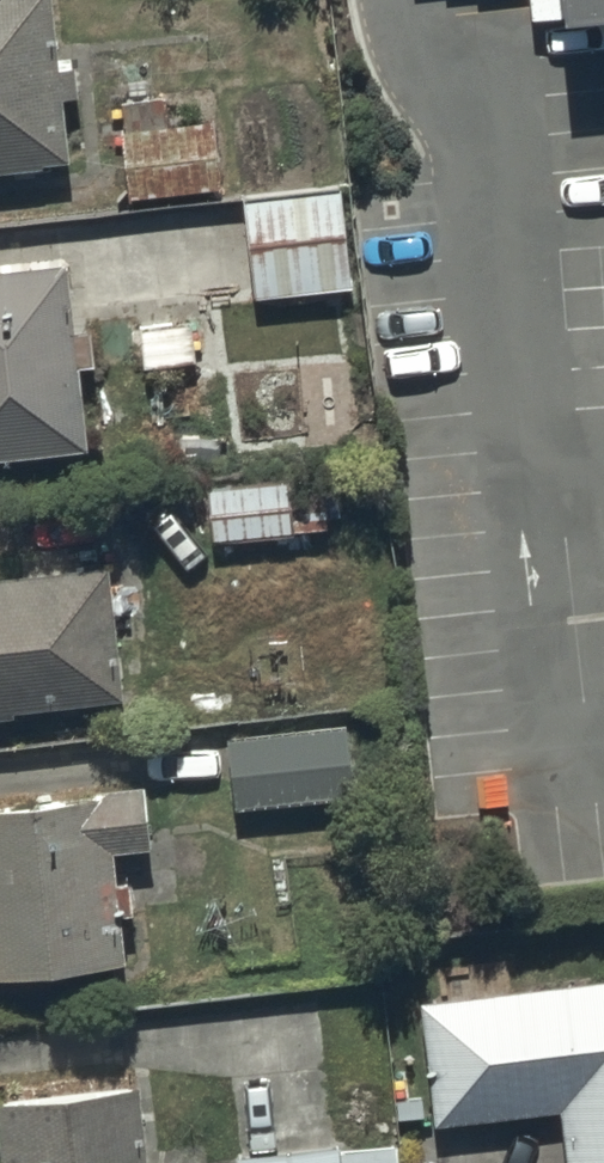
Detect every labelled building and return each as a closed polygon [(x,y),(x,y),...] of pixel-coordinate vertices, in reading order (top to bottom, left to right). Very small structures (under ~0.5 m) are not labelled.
[(71,154),(57,0),(0,0),(0,161),(71,154)] [(534,13),(603,8),(603,0),(533,0),(534,13)] [(121,92),(129,190),(223,183),(217,112),(169,116),(167,89),(121,92)] [(245,191),(254,289),(353,281),(345,183),(245,191)] [(0,262),(0,449),(85,441),(69,256),(0,262)] [(211,488),(215,536),(332,526),(328,478),(211,488)] [(18,707),(18,700),(125,691),(114,561),(0,570),(0,708),(18,707)] [(348,717),(228,729),(236,804),(356,791),(348,717)] [(125,953),(114,841),(153,837),(147,776),(0,794),(0,965),(125,953)] [(435,1117),(562,1102),(568,1162),(603,1162),(603,972),(423,995),(435,1117)] [(5,1162),(149,1162),(140,1070),(0,1084),(0,1114),(5,1162)] [(340,1135),(240,1144),(242,1162),(403,1162),(401,1136),(341,1140),(340,1135)]
